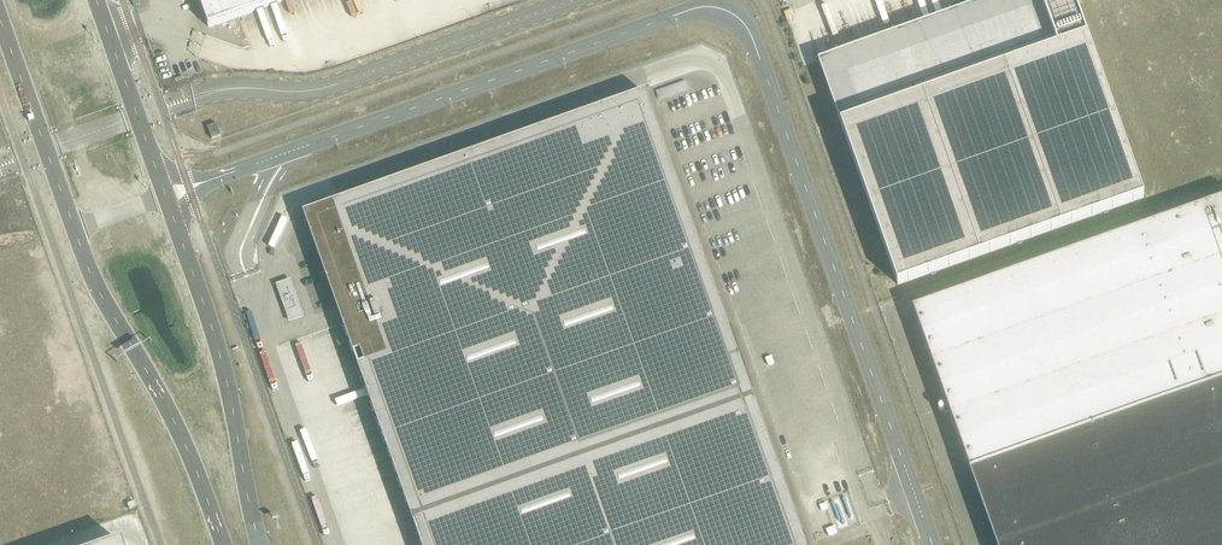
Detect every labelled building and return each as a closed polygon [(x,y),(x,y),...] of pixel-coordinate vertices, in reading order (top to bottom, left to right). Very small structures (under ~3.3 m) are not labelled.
[(209,27),(285,0),(200,0),(209,27)] [(818,61),(898,284),(1144,197),(1074,0),(990,0),(818,61)] [(645,93),(304,214),(422,544),(806,544),(645,93)] [(212,139),(221,136),(217,124),(208,127),(212,139)] [(912,308),(969,469),(969,470),(996,544),(1221,544),(1221,199),(912,308)]
